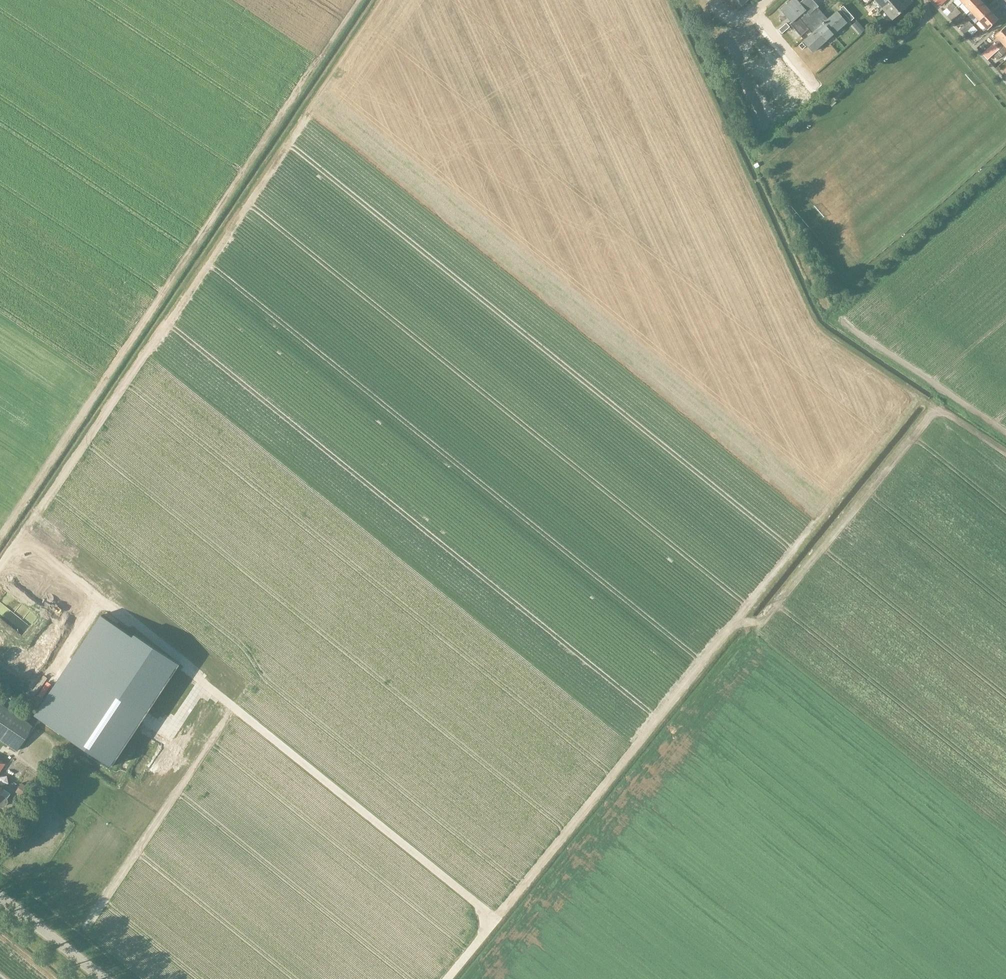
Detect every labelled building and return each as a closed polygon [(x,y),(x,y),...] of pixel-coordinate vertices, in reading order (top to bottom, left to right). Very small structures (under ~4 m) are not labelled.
[(780,9),(791,22),(789,24),(800,36),(809,29),(812,33),(804,41),(813,51),(845,22),(836,11),(827,19),(817,7),(818,6),(813,0),(802,0),(799,2),(797,0),(790,0),(780,9)] [(883,9),(893,0),(875,0),(883,9)] [(899,0),(893,0),(883,9),(892,20),(912,3),(909,0),(906,0),(902,4),(899,0)] [(970,11),(981,2),(980,0),(963,0),(961,2),(962,2),(970,11)] [(970,11),(978,20),(989,10),(981,2),(970,11)] [(952,3),(947,8),(950,12),(956,7),(952,3)] [(950,12),(951,13),(955,18),(961,13),(956,7),(950,12)] [(950,12),(947,8),(943,12),(947,16),(951,13),(950,12)] [(998,20),(989,10),(978,20),(987,30),(998,20)] [(925,18),(918,20),(920,26),(927,24),(925,18)] [(965,34),(968,31),(973,26),(969,21),(960,29),(965,34)] [(973,26),(968,31),(972,35),(977,30),(973,26)] [(982,54),(987,60),(993,55),(1005,43),(1005,26),(995,36),(999,40),(995,44),(994,42),(982,54)] [(748,34),(734,46),(746,60),(750,56),(764,44),(757,35),(752,39),(748,34)] [(993,55),(997,60),(1005,51),(1005,43),(993,55)] [(764,44),(750,56),(757,65),(752,69),(757,75),(772,62),(767,57),(772,53),(764,44)] [(773,67),(756,81),(761,87),(764,85),(771,93),(790,78),(782,69),(777,73),(773,67)] [(790,78),(771,93),(778,102),(771,108),(776,113),(797,96),(792,91),(797,87),(790,78)] [(21,633),(28,626),(18,618),(13,623),(11,621),(15,616),(13,614),(7,620),(21,633)] [(101,615),(34,715),(112,767),(178,667),(101,615)] [(15,752),(33,726),(0,704),(0,741),(15,752)]
